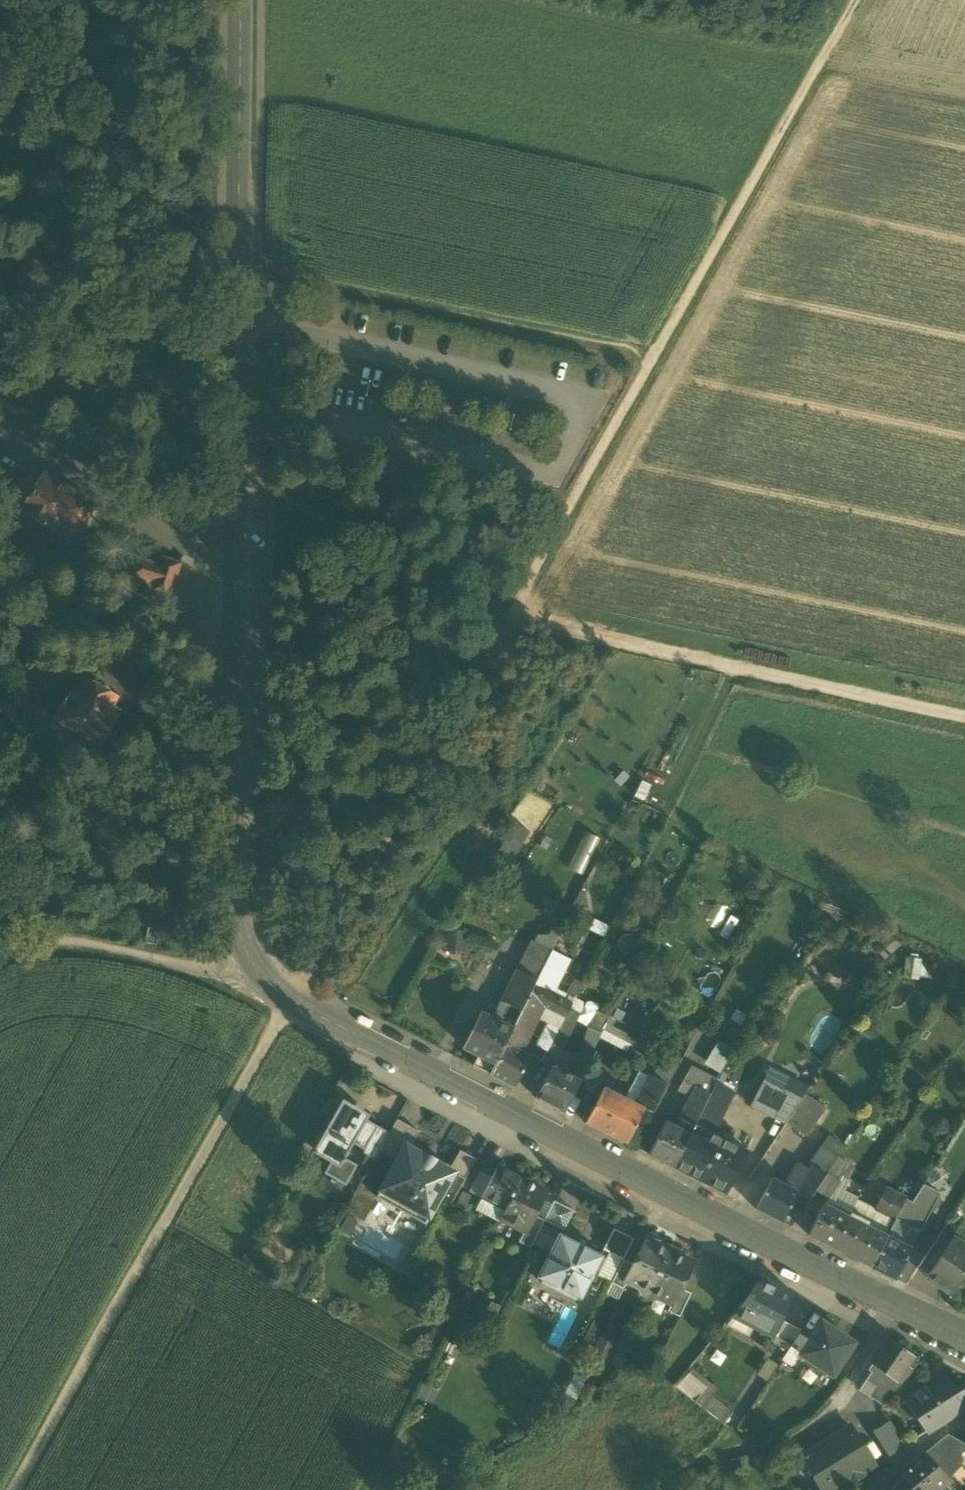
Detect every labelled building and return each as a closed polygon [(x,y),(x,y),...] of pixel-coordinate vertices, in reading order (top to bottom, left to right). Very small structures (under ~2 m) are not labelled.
[(69,488),(45,474),(43,478),(34,472),(28,483),(23,480),(17,491),(21,493),(16,502),(25,507),(23,511),(34,518),(45,498),(58,506),(69,488)] [(97,504),(69,488),(58,506),(68,512),(86,522),(87,521),(85,520),(94,505),(95,506),(97,504)] [(58,506),(45,498),(34,518),(46,525),(58,506)] [(58,506),(46,525),(57,531),(61,525),(68,512),(58,506)] [(86,522),(68,512),(61,525),(77,534),(78,535),(86,522)] [(77,534),(61,525),(57,531),(73,541),(77,534)] [(170,568),(139,557),(132,576),(163,587),(170,568)] [(115,697),(85,680),(79,692),(72,688),(56,718),(101,743),(119,710),(112,706),(116,699),(118,699),(119,698),(116,696),(115,697)] [(516,822),(503,843),(517,852),(530,831),(516,822)] [(148,927),(145,943),(156,944),(159,929),(148,927)] [(447,949),(465,949),(466,929),(448,928),(447,949)] [(517,970),(538,980),(552,951),(531,941),(517,970)] [(538,980),(535,986),(560,999),(570,1004),(581,983),(574,979),(565,995),(555,990),(570,960),(552,951),(538,980)] [(492,1019),(513,1030),(528,999),(535,986),(538,980),(517,970),(492,1019)] [(560,999),(535,986),(528,999),(542,1006),(548,1009),(552,1002),(557,1005),(560,999)] [(513,1030),(506,1044),(520,1051),(538,1016),(542,1006),(528,999),(513,1030)] [(557,1005),(552,1002),(548,1009),(564,1017),(568,1008),(570,1004),(560,999),(557,1005)] [(548,1009),(542,1006),(538,1016),(548,1022),(535,1045),(546,1050),(550,1043),(564,1017),(548,1009)] [(580,1014),(568,1008),(564,1017),(550,1043),(561,1049),(580,1014)] [(492,1019),(480,1013),(463,1047),(478,1055),(473,1066),(491,1074),(506,1044),(513,1030),(492,1019)] [(598,1036),(631,1053),(642,1031),(610,1014),(598,1036)] [(705,1063),(720,1071),(734,1046),(719,1038),(705,1063)] [(520,1051),(506,1044),(491,1074),(514,1087),(530,1056),(520,1051)] [(596,1050),(583,1044),(575,1061),(587,1067),(596,1050)] [(579,1081),(550,1067),(535,1097),(564,1111),(579,1081)] [(662,1077),(654,1073),(652,1077),(660,1082),(662,1077)] [(660,1082),(652,1077),(644,1093),(659,1100),(667,1085),(660,1082)] [(797,1102),(762,1085),(751,1106),(784,1122),(797,1102)] [(704,1092),(694,1087),(685,1105),(699,1113),(701,1108),(708,1095),(704,1092)] [(637,1105),(603,1088),(585,1122),(626,1143),(643,1109),(637,1105)] [(659,1100),(644,1093),(637,1105),(643,1109),(652,1113),(659,1100)] [(728,1103),(709,1094),(708,1095),(701,1108),(720,1118),(728,1103)] [(787,1123),(807,1137),(826,1109),(805,1096),(787,1123)] [(369,1115),(343,1100),(339,1105),(329,1099),(322,1111),(332,1118),(313,1152),(331,1162),(324,1174),(346,1186),(357,1166),(345,1159),(353,1144),(364,1150),(379,1127),(367,1120),(369,1115)] [(685,1105),(677,1120),(682,1123),(679,1129),(689,1134),(699,1113),(685,1105)] [(383,1145),(380,1151),(397,1161),(406,1145),(410,1147),(419,1132),(397,1120),(389,1133),(383,1145)] [(664,1122),(648,1154),(673,1166),(688,1135),(689,1134),(679,1129),(664,1122)] [(389,1133),(379,1127),(364,1150),(362,1154),(374,1160),(383,1145),(389,1133)] [(722,1140),(707,1133),(702,1143),(717,1150),(722,1140)] [(702,1143),(688,1135),(673,1166),(701,1181),(717,1150),(702,1143)] [(813,1166),(826,1175),(846,1147),(829,1135),(810,1163),(813,1166)] [(717,1150),(701,1181),(726,1193),(747,1153),(722,1140),(717,1150)] [(410,1147),(406,1145),(397,1161),(381,1191),(429,1218),(454,1172),(410,1147)] [(816,1191),(818,1187),(826,1175),(813,1166),(809,1172),(798,1164),(785,1185),(796,1191),(796,1193),(809,1201),(816,1191)] [(521,1178),(498,1167),(483,1197),(506,1208),(521,1178)] [(839,1183),(826,1175),(818,1187),(816,1191),(829,1200),(839,1183)] [(533,1182),(528,1182),(521,1178),(506,1208),(501,1218),(524,1230),(526,1231),(534,1216),(546,1191),(535,1186),(533,1182)] [(785,1185),(773,1179),(757,1209),(782,1222),(796,1193),(796,1191),(785,1185)] [(895,1219),(886,1236),(897,1242),(898,1240),(902,1243),(911,1226),(920,1231),(939,1193),(923,1185),(912,1202),(906,1198),(895,1219)] [(906,1198),(885,1188),(875,1209),(895,1219),(906,1198)] [(848,1218),(824,1206),(809,1235),(833,1248),(848,1218)] [(544,1221),(534,1216),(526,1231),(524,1230),(518,1242),(530,1248),(544,1221)] [(886,1236),(848,1218),(833,1248),(871,1266),(886,1236)] [(633,1239),(613,1229),(603,1249),(623,1260),(633,1239)] [(942,1231),(919,1266),(946,1283),(942,1288),(952,1294),(964,1274),(964,1246),(942,1231)] [(558,1233),(537,1276),(581,1299),(603,1256),(558,1233)] [(897,1242),(886,1236),(871,1266),(896,1279),(912,1247),(902,1243),(898,1240),(897,1242)] [(670,1251),(663,1247),(661,1244),(657,1244),(646,1239),(633,1265),(625,1280),(627,1281),(649,1292),(670,1251)] [(670,1251),(649,1292),(670,1303),(672,1304),(680,1288),(693,1262),(681,1256),(680,1253),(676,1254),(670,1251)] [(623,1260),(611,1283),(623,1289),(627,1281),(625,1280),(633,1265),(623,1260)] [(794,1295),(759,1278),(759,1279),(734,1312),(754,1321),(752,1324),(774,1336),(782,1321),(794,1295)] [(680,1288),(672,1304),(670,1303),(666,1311),(679,1317),(691,1294),(680,1288)] [(801,1330),(782,1321),(774,1336),(771,1342),(788,1350),(799,1334),(801,1330)] [(854,1343),(822,1322),(810,1341),(800,1355),(833,1376),(854,1343)] [(800,1355),(810,1341),(799,1334),(788,1350),(783,1360),(792,1367),(800,1355)] [(600,1335),(591,1351),(608,1360),(616,1344),(600,1335)] [(891,1339),(872,1365),(877,1368),(895,1382),(907,1365),(914,1356),(891,1339)] [(859,1390),(882,1405),(913,1371),(907,1365),(895,1382),(877,1368),(859,1390)] [(674,1387),(709,1414),(717,1404),(709,1398),(716,1390),(688,1369),(674,1387)] [(936,1379),(906,1400),(928,1431),(960,1412),(947,1395),(948,1395),(936,1379)] [(717,1404),(709,1414),(723,1425),(730,1416),(717,1404)] [(906,1444),(888,1421),(873,1431),(888,1456),(906,1444)] [(802,1456),(823,1489),(831,1489),(873,1464),(850,1427),(802,1456)] [(945,1435),(922,1454),(939,1473),(962,1453),(945,1435)] [(922,1454),(900,1472),(904,1477),(916,1489),(937,1489),(947,1482),(939,1473),(922,1454)] [(904,1477),(888,1489),(916,1489),(904,1477)]
